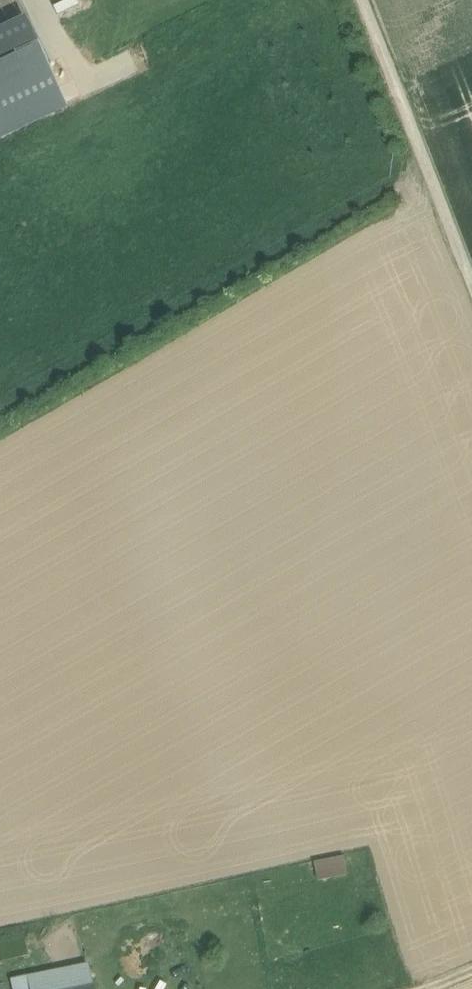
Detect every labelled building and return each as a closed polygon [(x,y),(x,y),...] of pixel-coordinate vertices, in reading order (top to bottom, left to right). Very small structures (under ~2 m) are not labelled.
[(0,33),(0,134),(63,105),(23,22),(0,33)] [(320,880),(351,874),(347,854),(316,860),(320,880)] [(27,979),(29,988),(63,988),(59,972),(27,979)]
